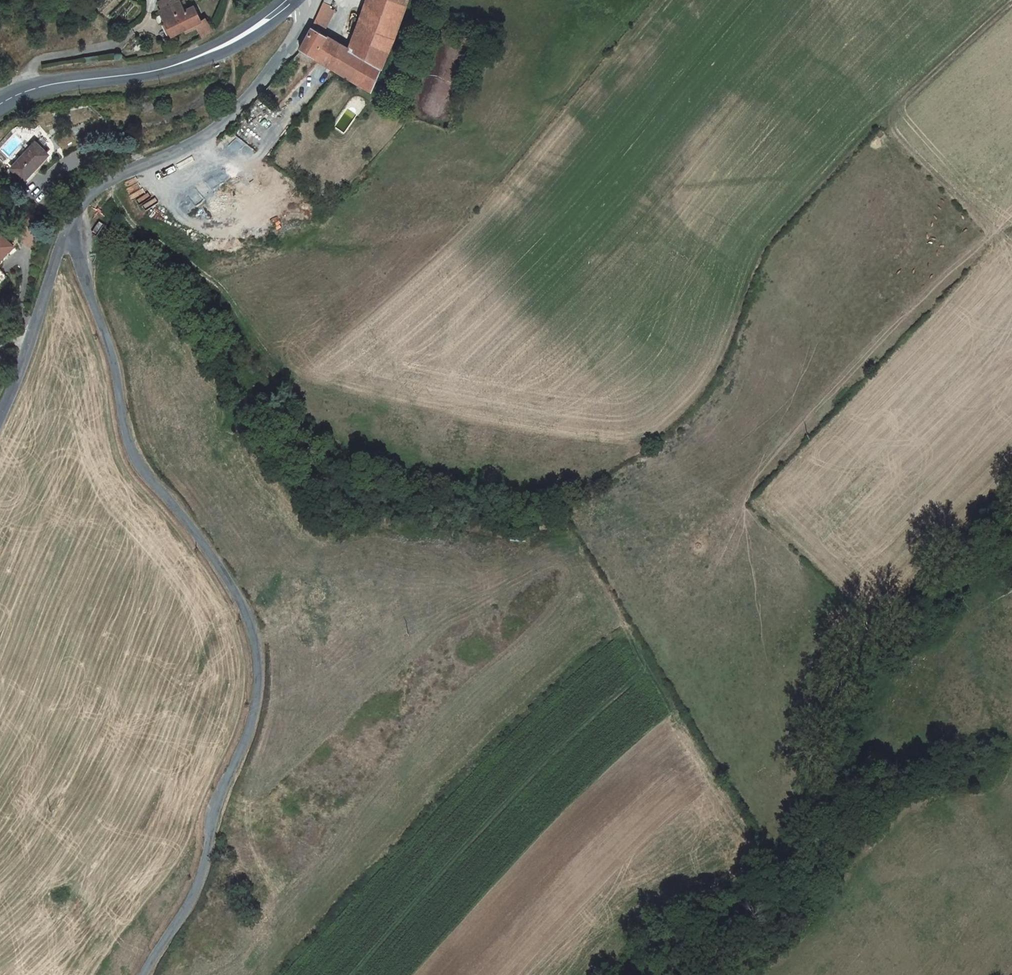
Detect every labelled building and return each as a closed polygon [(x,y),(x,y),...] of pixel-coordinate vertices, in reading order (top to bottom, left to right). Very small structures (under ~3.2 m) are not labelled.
[(175,37),(195,26),(210,19),(203,5),(194,10),(189,0),(185,0),(169,8),(163,11),(175,37)] [(185,0),(165,0),(169,8),(185,0)] [(314,30),(310,37),(301,52),(372,99),(378,86),(382,76),(389,60),(397,39),(401,26),(407,6),(391,0),(380,0),(359,60),(314,30)] [(316,26),(321,28),(339,0),(331,0),(316,26)] [(215,28),(210,19),(195,26),(200,35),(206,33),(215,28)] [(36,142),(12,168),(24,179),(48,154),(36,142)] [(10,243),(0,234),(0,254),(10,243)]
